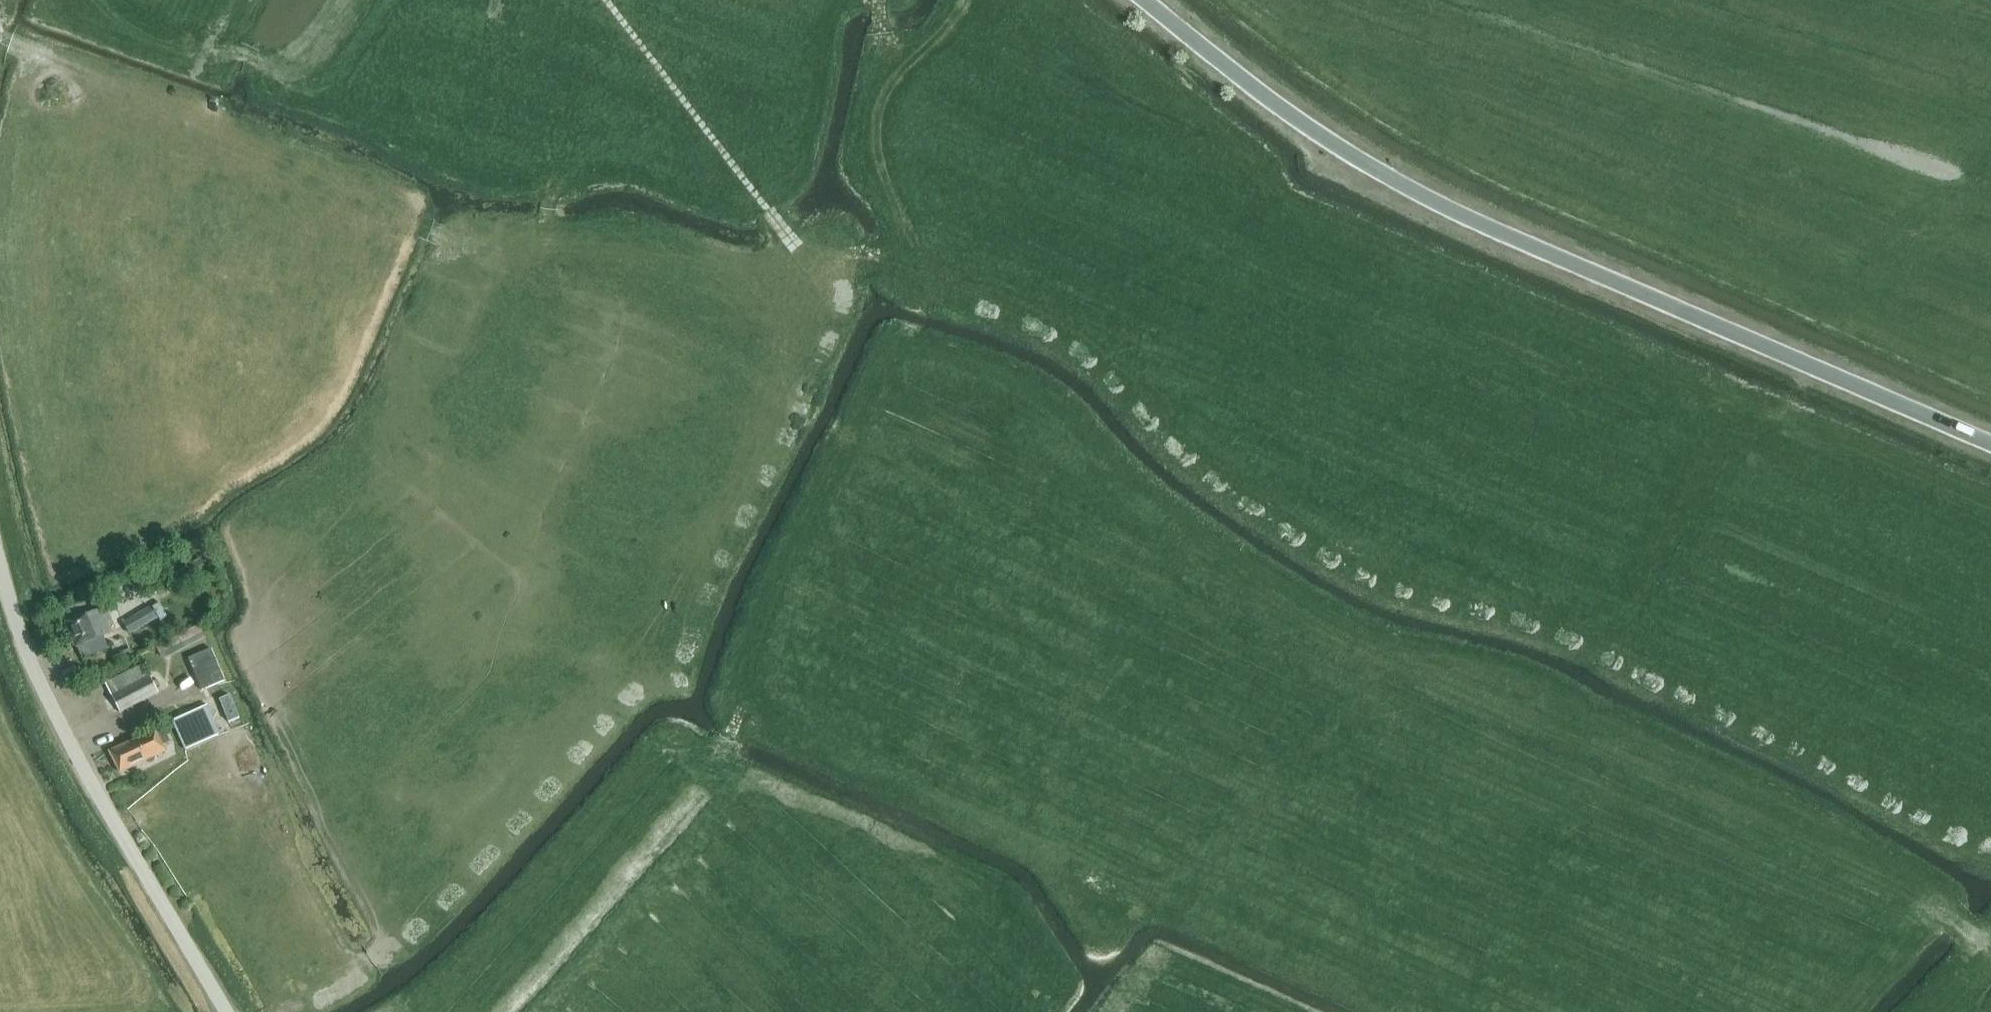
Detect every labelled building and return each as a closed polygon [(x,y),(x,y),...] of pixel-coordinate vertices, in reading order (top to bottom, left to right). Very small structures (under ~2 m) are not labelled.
[(157,618),(150,606),(122,622),(130,634),(157,618)] [(69,608),(61,612),(65,623),(74,619),(69,608)] [(111,633),(102,609),(93,612),(86,615),(86,614),(65,623),(75,648),(76,648),(80,658),(107,648),(103,636),(111,633)] [(185,643),(205,633),(201,625),(181,635),(185,643)] [(120,662),(131,657),(128,649),(117,654),(120,662)] [(144,665),(126,674),(124,675),(105,685),(120,713),(159,694),(144,665)] [(109,683),(124,675),(121,669),(105,677),(109,683)] [(185,749),(219,735),(208,707),(174,720),(185,749)] [(165,752),(162,746),(170,742),(162,725),(154,729),(155,731),(148,734),(149,735),(110,753),(120,773),(165,752)]
